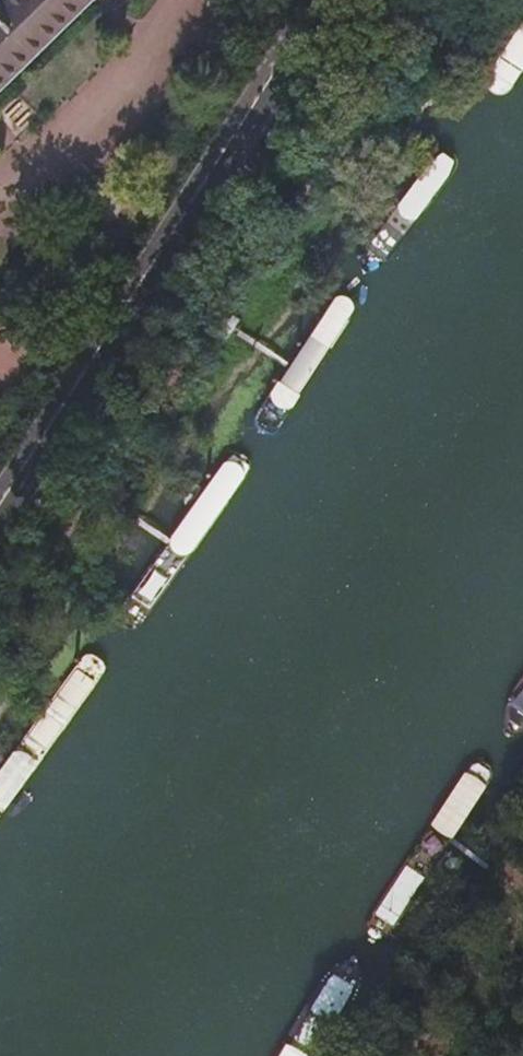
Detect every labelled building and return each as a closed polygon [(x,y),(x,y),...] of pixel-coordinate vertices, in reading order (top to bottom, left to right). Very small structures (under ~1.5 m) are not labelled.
[(0,0),(0,89),(8,81),(91,0),(0,0)]
